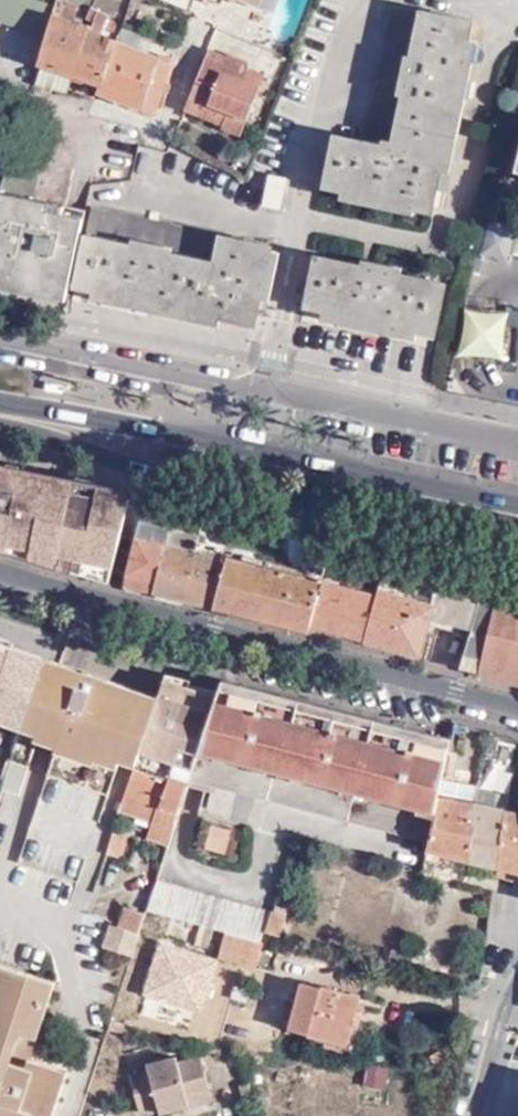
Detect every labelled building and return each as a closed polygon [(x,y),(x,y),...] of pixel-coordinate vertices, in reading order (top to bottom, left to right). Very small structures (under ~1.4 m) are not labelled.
[(55,4),(41,0),(0,0),(0,23),(46,38),(52,16),(55,4)] [(91,7),(82,5),(82,2),(77,0),(64,0),(58,18),(52,16),(46,38),(39,63),(45,66),(75,77),(90,28),(84,25),(91,7)] [(473,15),(399,0),(394,0),(364,136),(335,130),(326,182),(356,188),(355,194),(432,210),(453,111),(459,112),(471,53),(465,52),(473,15)] [(139,34),(152,9),(144,5),(131,29),(139,34)] [(101,11),(91,7),(84,25),(90,28),(75,77),(101,87),(118,44),(119,39),(100,30),(102,25),(96,23),(101,11)] [(101,87),(99,92),(156,114),(175,65),(119,39),(118,44),(101,87)] [(224,67),(228,61),(209,52),(206,59),(224,67)] [(247,69),(228,61),(224,67),(206,59),(188,100),(228,117),(222,130),(238,138),(263,83),(245,74),(247,69)] [(0,193),(0,265),(69,284),(88,197),(35,187),(40,163),(43,164),(49,138),(53,138),(61,109),(34,99),(0,193)] [(34,99),(0,174),(0,193),(34,99)] [(183,111),(222,130),(228,117),(188,100),(183,111)] [(509,170),(517,172),(517,132),(509,170)] [(281,204),(288,177),(271,173),(265,199),(281,204)] [(252,321),(271,240),(95,198),(75,276),(108,284),(107,289),(169,305),(171,300),(252,321)] [(487,222),(479,257),(506,263),(514,227),(487,222)] [(430,336),(443,282),(316,251),(306,307),(430,336)] [(133,491),(66,477),(0,463),(0,550),(82,574),(110,581),(133,491)] [(324,580),(335,535),(205,507),(200,535),(196,553),(227,561),(215,607),(309,631),(311,624),(324,580)] [(196,553),(200,535),(173,529),(175,516),(145,510),(126,585),(186,599),(196,553)] [(186,599),(215,607),(227,561),(196,553),(186,599)] [(482,588),(483,583),(386,560),(377,594),(365,640),(420,656),(430,618),(471,628),(482,588)] [(365,640),(377,594),(324,580),(311,624),(365,640)] [(517,683),(517,603),(513,602),(515,596),(482,588),(471,628),(460,668),(517,683)] [(21,728),(25,716),(45,658),(0,643),(0,720),(21,728)] [(70,666),(45,658),(25,716),(41,722),(39,726),(50,729),(62,732),(59,741),(99,753),(101,746),(122,752),(121,760),(136,765),(139,759),(141,752),(158,695),(134,687),(119,682),(116,691),(104,687),(106,678),(70,666)] [(165,676),(158,695),(141,752),(177,764),(195,770),(220,694),(165,676)] [(114,680),(106,678),(104,687),(116,691),(119,682),(114,680)] [(223,687),(220,694),(195,770),(192,778),(202,780),(431,843),(440,798),(450,749),(412,739),(337,718),(243,693),(231,690),(223,687)] [(41,722),(25,716),(21,728),(38,732),(36,738),(46,741),(58,745),(59,741),(62,732),(50,729),(39,726),(41,722)] [(99,753),(59,741),(58,745),(56,748),(96,761),(97,758),(99,753)] [(101,746),(99,753),(97,758),(119,765),(121,760),(122,752),(101,746)] [(139,759),(136,765),(128,786),(126,792),(159,803),(178,811),(187,782),(173,776),(177,764),(141,752),(139,759)] [(28,765),(11,759),(2,788),(18,793),(28,765)] [(159,803),(126,792),(120,808),(154,820),(159,803)] [(474,805),(440,798),(431,843),(431,848),(468,859),(473,834),(468,834),(474,805)] [(508,812),(499,867),(517,872),(517,803),(509,801),(508,812)] [(166,843),(178,811),(159,803),(154,820),(148,837),(166,843)] [(508,812),(474,805),(468,834),(473,834),(468,859),(470,859),(499,867),(508,812)] [(117,818),(109,843),(117,846),(121,833),(123,834),(127,822),(117,818)] [(228,853),(234,830),(215,825),(209,847),(228,853)] [(272,911),(159,878),(148,911),(172,917),(215,927),(228,931),(263,940),(264,937),(266,932),(272,911)] [(172,917),(148,911),(143,929),(167,935),(172,917)] [(286,914),(272,911),(266,932),(279,935),(286,914)] [(215,927),(172,917),(167,935),(210,947),(211,941),(215,927)] [(102,947),(134,957),(141,932),(110,923),(102,947)] [(211,941),(225,945),(228,931),(215,927),(211,941)] [(256,966),(263,940),(228,931),(225,945),(222,956),(256,966)] [(64,1071),(27,1059),(30,1047),(33,1036),(36,1035),(54,981),(0,964),(0,1115),(50,1115),(64,1071)] [(349,1037),(360,995),(302,980),(290,1028),(321,1036),(322,1030),(349,1037)] [(111,1029),(129,1034),(131,1024),(114,1020),(111,1029)] [(180,1096),(213,1087),(205,1054),(182,1059),(180,1055),(151,1062),(152,1069),(132,1073),(142,1112),(161,1107),(163,1112),(182,1107),(180,1096)] [(365,1065),(361,1090),(386,1094),(390,1069),(365,1065)] [(251,1081),(241,1083),(245,1098),(254,1096),(251,1081)] [(216,1098),(213,1087),(180,1096),(182,1107),(216,1098)]
